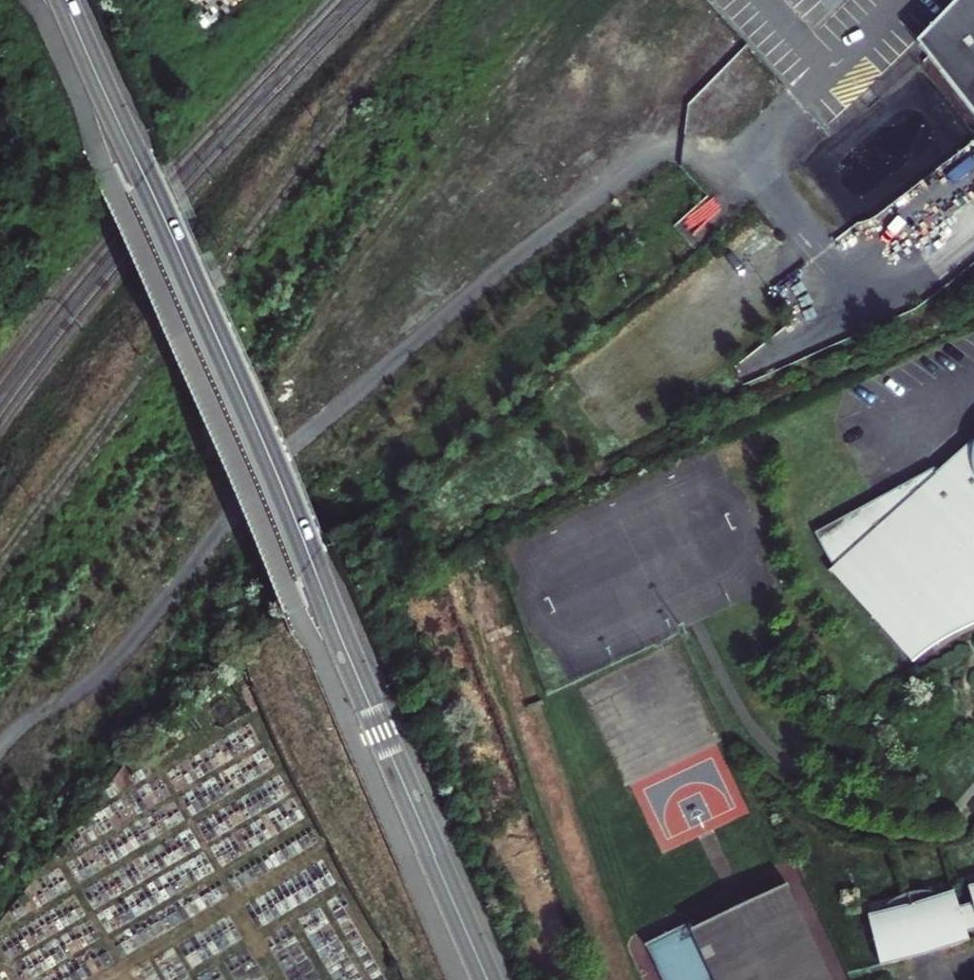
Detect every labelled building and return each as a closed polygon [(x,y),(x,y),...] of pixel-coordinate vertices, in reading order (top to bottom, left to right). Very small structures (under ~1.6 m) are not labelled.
[(921,44),(973,112),(973,0),(961,0),(921,44)] [(948,477),(973,454),(973,448),(970,443),(941,469),(948,477)] [(948,477),(941,469),(936,464),(916,476),(919,479),(908,487),(904,482),(876,498),(819,531),(836,565),(840,571),(854,592),(875,615),(883,623),(919,650),(928,638),(932,641),(948,618),(943,614),(961,588),(955,581),(961,575),(967,581),(973,571),(973,454),(948,477)] [(967,581),(961,575),(955,581),(961,588),(943,614),(948,618),(932,641),(928,638),(919,650),(883,623),(875,615),(854,592),(840,571),(836,565),(831,570),(914,663),(944,641),(973,627),(973,571),(967,581)] [(793,883),(706,925),(704,918),(653,942),(672,979),(840,979),(793,883)] [(914,889),(909,890),(910,891),(927,954),(942,949),(970,941),(967,931),(960,907),(956,892),(941,896),(940,891),(930,889),(914,889)] [(885,911),(870,915),(882,964),(913,957),(927,954),(910,891),(906,891),(905,892),(902,893),(895,896),(889,901),(884,906),(885,911)] [(960,907),(967,931),(973,929),(973,903),(960,907)]
